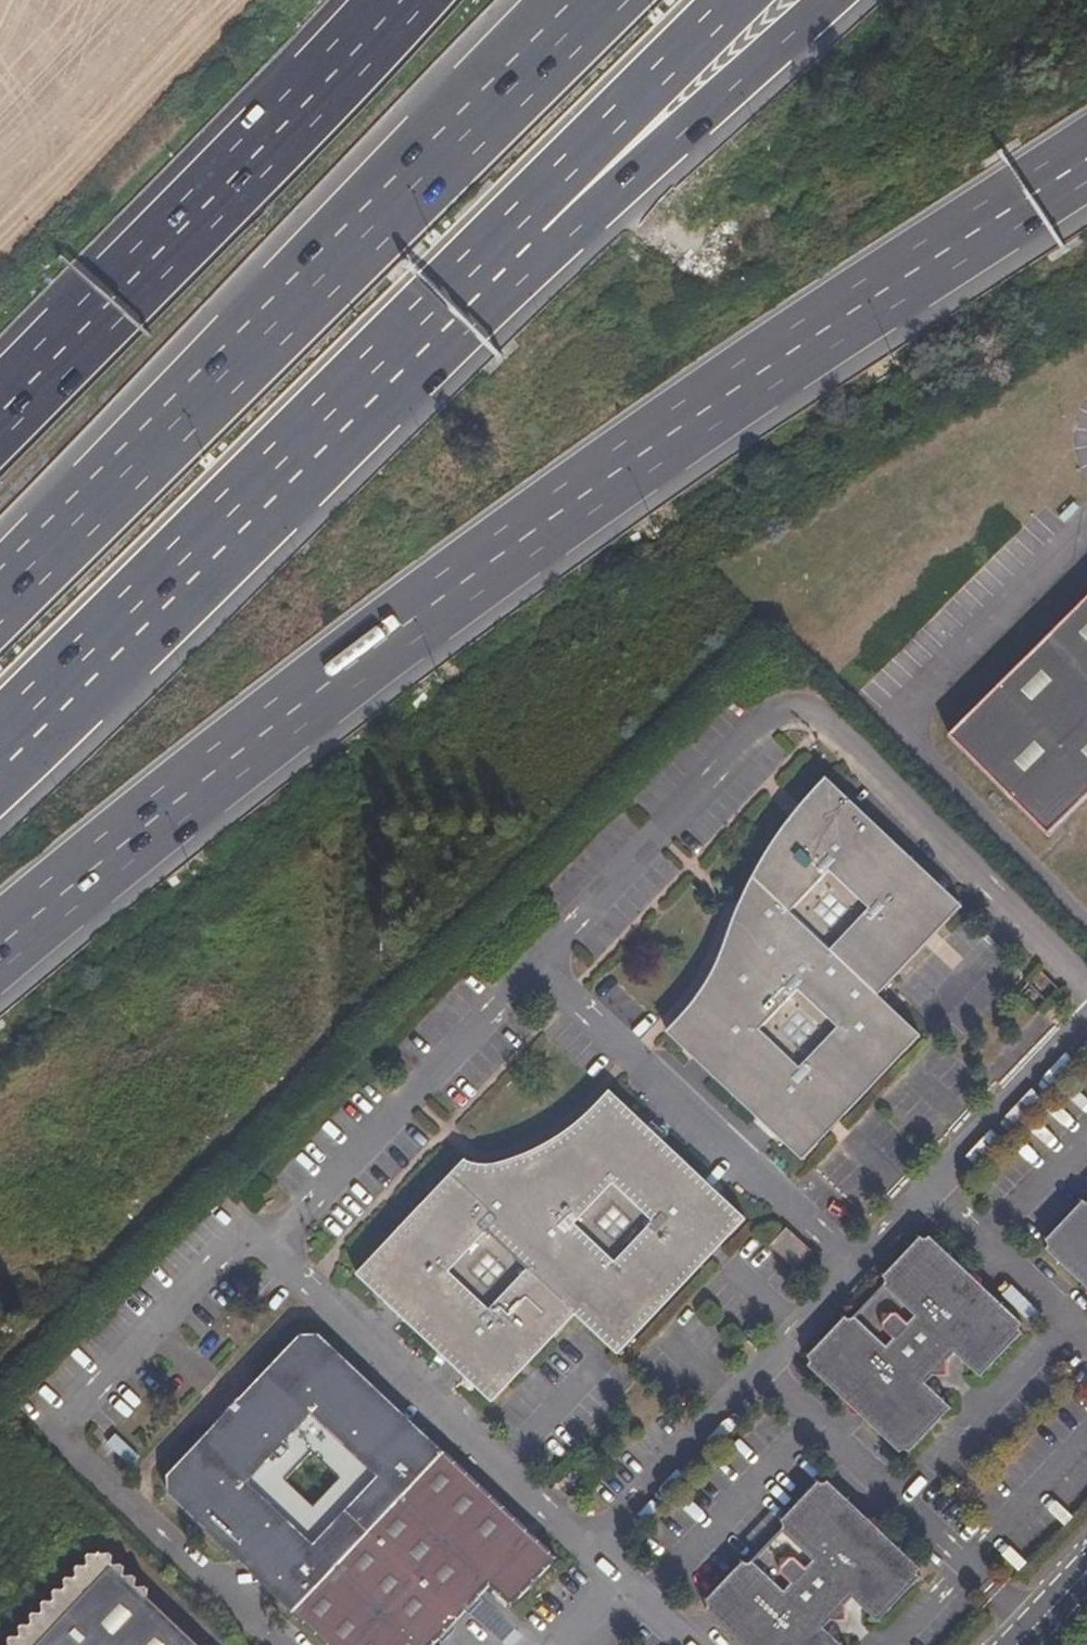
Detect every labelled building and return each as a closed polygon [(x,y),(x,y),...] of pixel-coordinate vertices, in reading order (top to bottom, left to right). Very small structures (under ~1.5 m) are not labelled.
[(950,731),(1048,831),(1086,793),(1086,598),(950,731)] [(807,1160),(937,1022),(892,980),(963,905),(827,777),(782,841),(746,924),(760,938),(695,1007),(671,1032),(807,1160)] [(695,1007),(760,938),(746,924),(695,1007)] [(679,1292),(753,1218),(616,1085),(574,1127),(540,1160),(505,1195),(487,1177),(493,1164),(459,1152),(348,1269),(403,1316),(402,1317),(493,1400),(579,1314),(618,1353),(679,1292)] [(574,1127),(526,1146),(501,1153),(493,1164),(487,1177),(505,1195),(540,1160),(574,1127)] [(1047,1244),(1086,1281),(1086,1202),(1047,1244)] [(986,1374),(1030,1328),(925,1227),(882,1272),(880,1274),(886,1279),(850,1317),(844,1311),(803,1355),(907,1455),(956,1405),(932,1383),(942,1372),(945,1374),(948,1374),(952,1372),(953,1369),(953,1366),(952,1363),(962,1351),(986,1374)] [(803,1271),(820,1254),(793,1228),(776,1245),(803,1271)] [(850,1317),(886,1279),(880,1274),(844,1311),(850,1317)] [(370,1375),(325,1336),(299,1339),(174,1482),(173,1505),(251,1574),(259,1561),(278,1579),(268,1590),(327,1644),(432,1644),(492,1582),(513,1603),(559,1555),(422,1426),(410,1439),(386,1416),(391,1397),(369,1376),(370,1375)] [(386,1416),(410,1439),(422,1426),(391,1397),(386,1416)] [(832,1626),(841,1617),(844,1619),(847,1619),(850,1617),(852,1614),(852,1610),(850,1607),(859,1598),(882,1621),(928,1573),(829,1477),(787,1521),(789,1523),(753,1561),(751,1558),(707,1603),(751,1644),(850,1644),(832,1626)] [(174,1618),(112,1557),(97,1548),(5,1644),(202,1644),(174,1618)] [(268,1590),(278,1579),(259,1561),(251,1574),(268,1590)]
